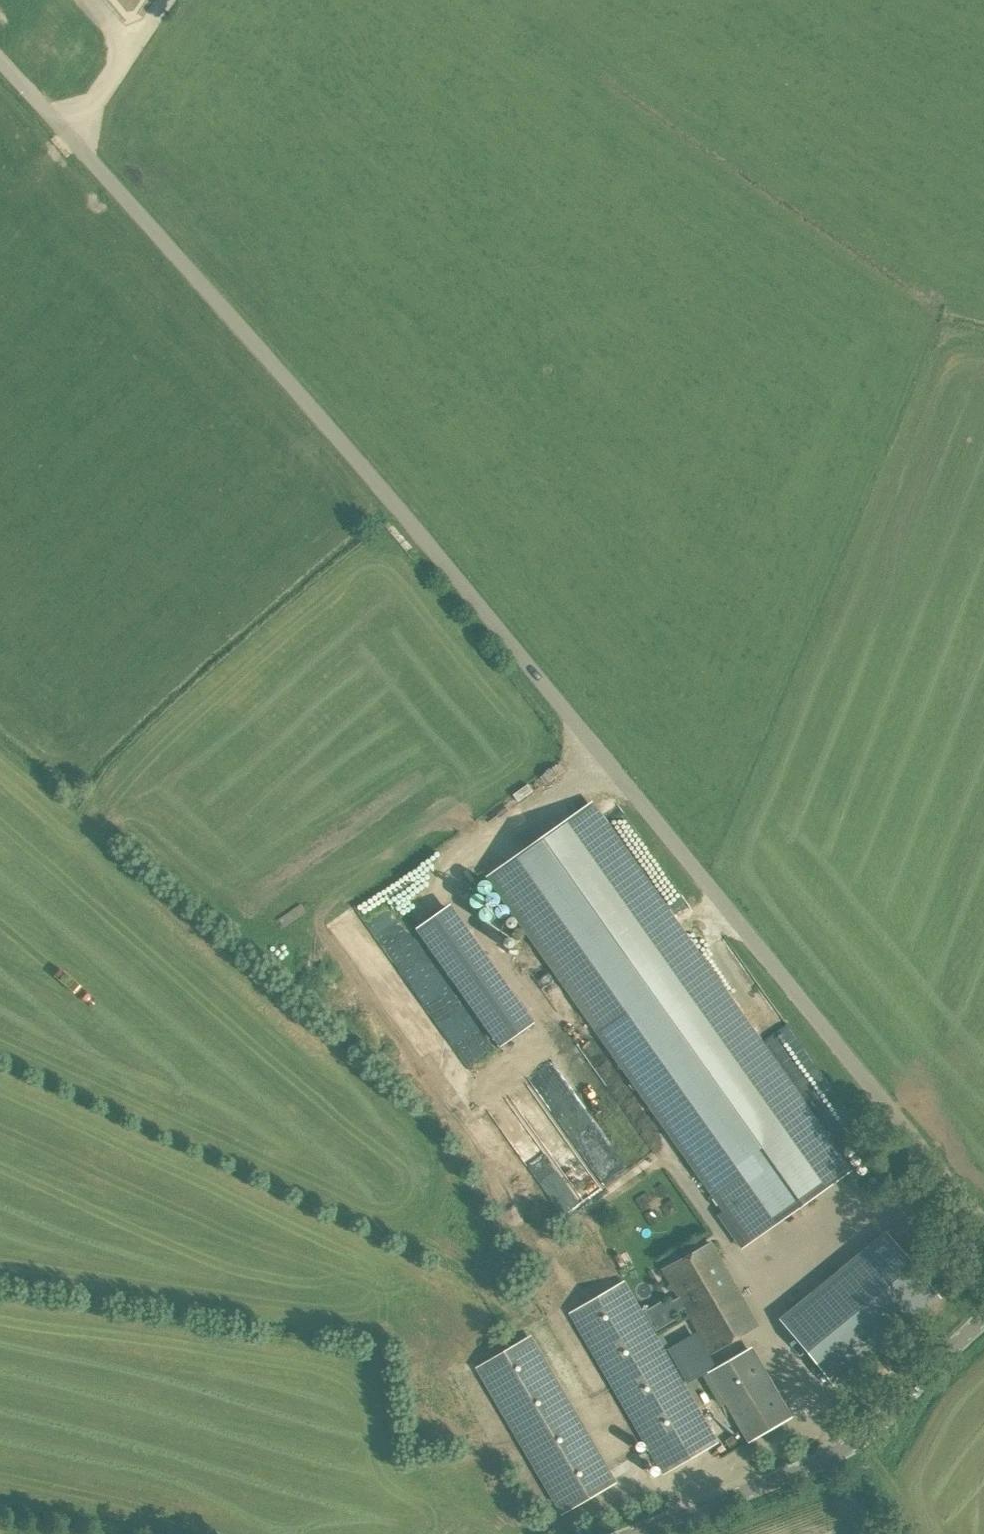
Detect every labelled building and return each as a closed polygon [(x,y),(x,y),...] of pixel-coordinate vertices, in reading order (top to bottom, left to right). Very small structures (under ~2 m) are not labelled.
[(715,1193),(748,1240),(847,1169),(590,805),(490,876),(600,1030),(715,1193)] [(448,906),(414,931),(495,1045),(530,1021),(448,906)] [(875,1139),(865,1146),(870,1153),(880,1146),(875,1139)] [(833,1382),(937,1297),(886,1235),(853,1262),(862,1273),(791,1331),(833,1382)] [(710,1352),(758,1325),(711,1244),(664,1271),(710,1352)] [(950,1275),(960,1286),(969,1277),(960,1267),(950,1275)] [(660,1470),(713,1441),(625,1280),(572,1309),(660,1470)] [(562,1513),(614,1482),(529,1337),(477,1368),(562,1513)] [(762,1389),(742,1354),(708,1374),(718,1391),(747,1442),(789,1418),(770,1385),(762,1389)]
